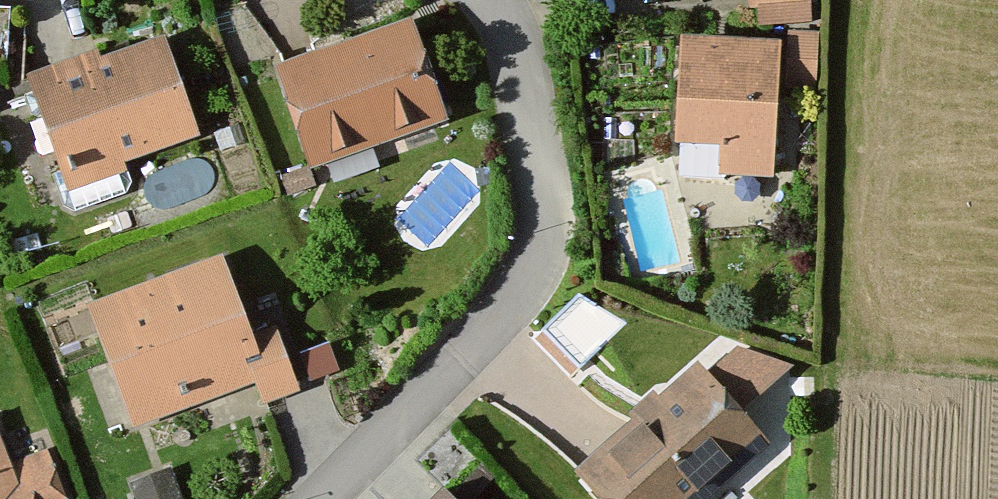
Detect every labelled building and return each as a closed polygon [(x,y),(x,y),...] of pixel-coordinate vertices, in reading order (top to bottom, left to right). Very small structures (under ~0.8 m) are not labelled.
[(748,18),(758,18),(759,33),(819,32),(818,0),(748,0),(748,18)] [(456,129),(421,30),(283,78),(318,177),(456,129)] [(818,101),(823,43),(785,40),(784,53),(692,46),(681,187),(775,194),(783,99),(818,101)] [(208,152),(174,49),(113,69),(110,58),(35,83),(72,196),(208,152)] [(258,339),(233,268),(93,316),(133,435),(255,393),(261,410),(305,395),(283,331),(258,339)] [(584,287),(543,326),(581,365),(622,326),(584,287)] [(756,344),(716,372),(749,418),(788,390),(756,344)] [(703,369),(580,482),(596,498),(721,498),(776,448),(703,369)] [(0,426),(0,498),(68,498),(53,455),(32,463),(24,443),(8,449),(0,426)] [(169,481),(134,496),(135,498),(178,498),(169,481)]
